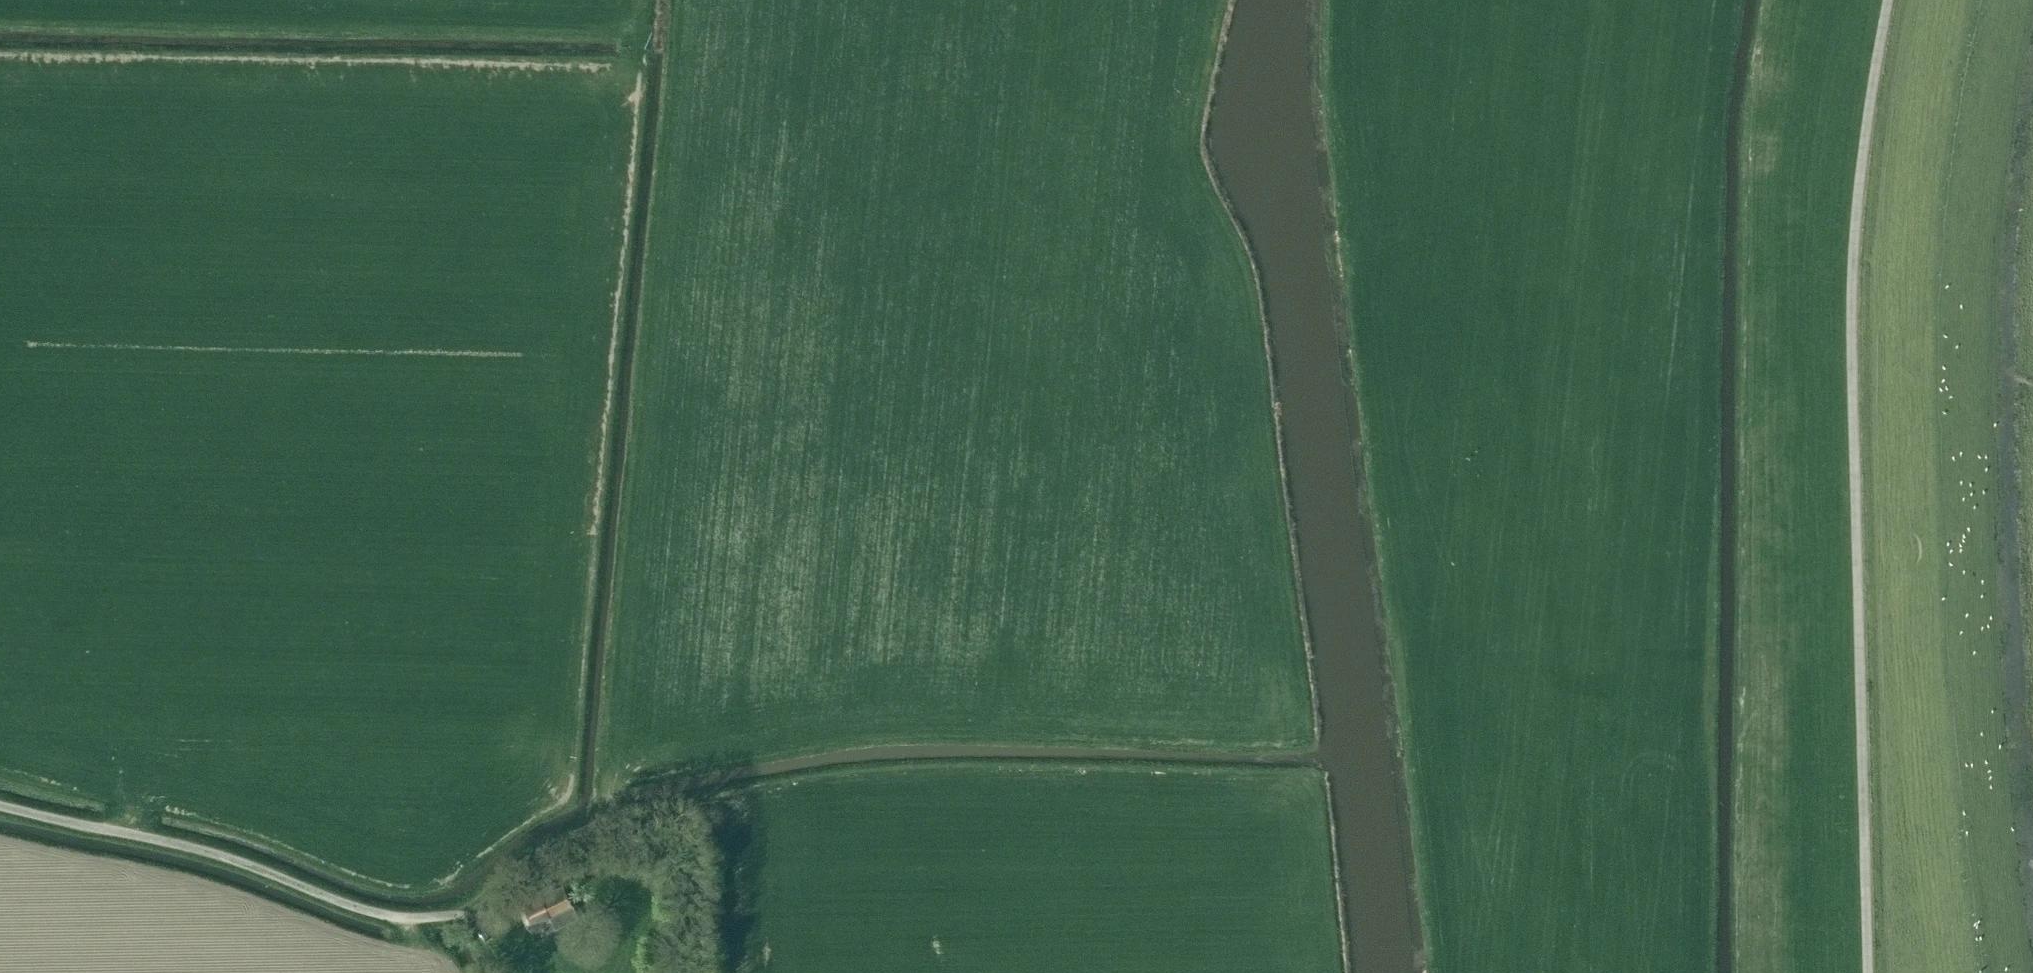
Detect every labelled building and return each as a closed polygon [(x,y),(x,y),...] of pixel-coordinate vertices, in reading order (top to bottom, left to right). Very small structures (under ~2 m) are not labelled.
[(545,922),(551,919),(557,931),(580,920),(562,882),(533,896),(531,893),(515,901),(531,933),(546,925),(545,922)]
